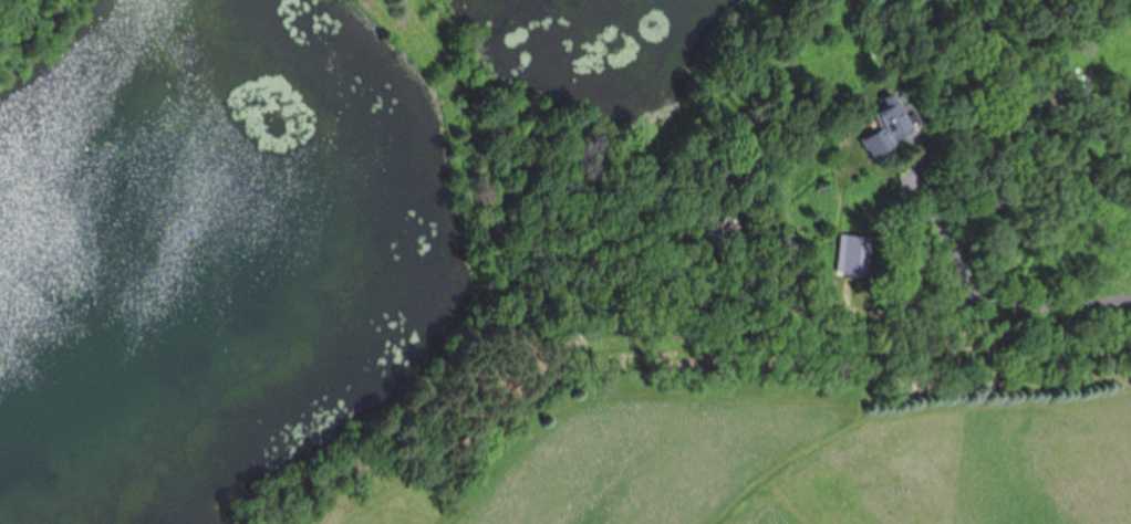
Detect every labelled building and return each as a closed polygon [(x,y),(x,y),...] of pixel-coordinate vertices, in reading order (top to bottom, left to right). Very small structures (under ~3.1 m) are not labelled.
[(874,133),(863,138),(871,154),(923,130),(909,99),(867,118),(874,133)] [(707,228),(717,246),(737,234),(727,216),(707,228)] [(867,275),(871,238),(840,234),(836,272),(867,275)]
